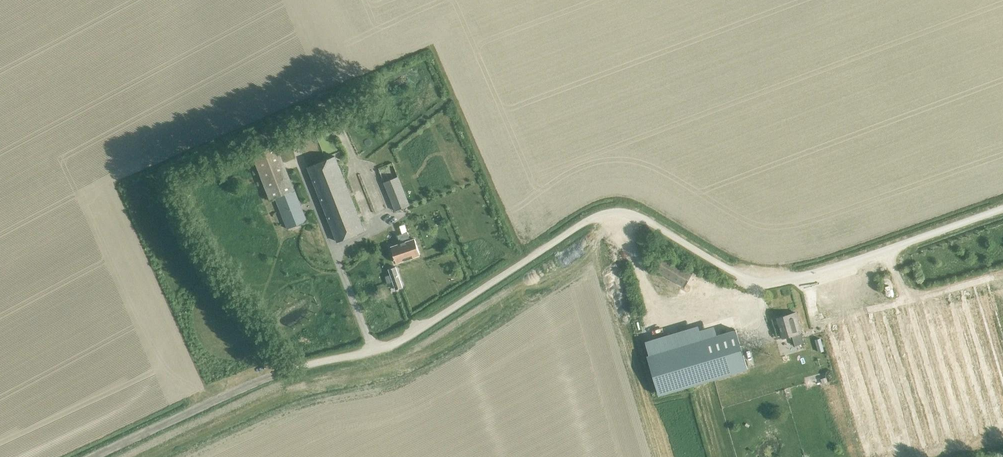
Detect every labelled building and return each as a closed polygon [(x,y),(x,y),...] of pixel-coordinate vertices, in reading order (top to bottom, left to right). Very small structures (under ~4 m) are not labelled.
[(251,153),(270,200),(275,198),(280,210),(274,212),(281,229),(286,227),(287,229),(307,221),(276,143),(251,153)] [(337,242),(364,231),(335,156),(307,167),(337,242)] [(395,211),(409,205),(392,163),(378,168),(395,211)] [(191,194),(184,187),(181,191),(187,198),(191,194)] [(420,255),(414,239),(411,240),(407,231),(396,235),(399,244),(390,247),(396,263),(420,255)] [(218,248),(208,242),(206,246),(215,252),(218,248)] [(684,287),(692,273),(664,257),(656,271),(684,287)] [(388,269),(390,274),(384,276),(387,283),(392,281),(395,290),(402,287),(398,275),(395,267),(388,269)] [(777,318),(782,338),(791,335),(794,346),(804,343),(801,333),(801,332),(795,312),(777,318)] [(736,330),(649,356),(660,394),(747,368),(736,330)] [(820,338),(815,340),(818,352),(823,350),(820,338)] [(826,377),(813,381),(815,385),(827,381),(826,377)] [(864,450),(866,456),(874,456),(871,448),(864,450)]
